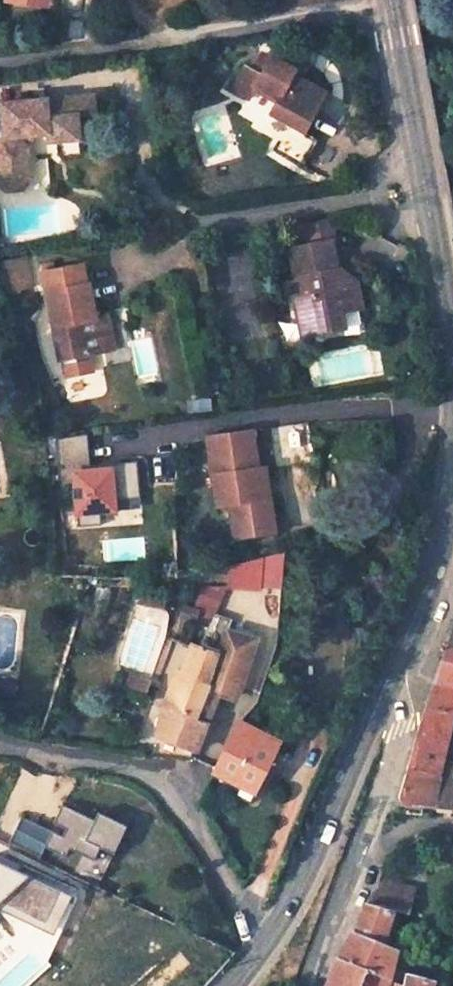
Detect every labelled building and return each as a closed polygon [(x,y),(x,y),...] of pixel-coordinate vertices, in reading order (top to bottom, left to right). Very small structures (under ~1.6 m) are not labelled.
[(263,60),(254,77),(263,82),(273,65),(263,60)] [(327,99),(296,81),(298,76),(274,63),(273,65),(263,82),(254,77),(247,72),(233,95),(240,99),(250,104),(257,91),(279,105),(271,119),(304,138),(327,99)] [(96,118),(95,100),(79,101),(81,119),(96,118)] [(51,120),(80,119),(81,119),(79,101),(50,103),(50,104),(51,120)] [(50,137),(58,144),(83,142),(81,119),(80,119),(51,120),(50,104),(50,103),(3,106),(5,139),(0,144),(0,187),(8,192),(20,192),(32,179),(30,150),(27,147),(35,137),(50,137)] [(306,225),(310,247),(332,243),(338,273),(343,273),(333,221),(306,225)] [(361,312),(357,287),(341,290),(338,273),(332,243),(310,247),(291,250),(296,280),(300,280),(303,296),(294,298),(298,322),(299,322),(315,319),(319,336),(343,333),(341,316),(361,312)] [(30,262),(5,267),(11,297),(36,292),(30,262)] [(43,276),(47,296),(87,287),(88,287),(84,267),(43,276)] [(87,287),(47,296),(61,363),(64,362),(67,379),(94,373),(90,356),(106,353),(103,337),(110,336),(108,317),(94,320),(87,287)] [(298,322),(301,339),(319,336),(315,319),(299,322),(298,322)] [(251,434),(206,441),(217,510),(229,508),(234,542),(274,536),(263,471),(257,472),(251,434)] [(88,437),(58,440),(63,486),(73,485),(71,469),(91,467),(88,437)] [(136,462),(112,464),(117,510),(140,508),(136,462)] [(91,467),(71,469),(73,485),(76,518),(119,513),(117,510),(112,464),(91,467)] [(282,556),(274,557),(272,592),(279,592),(282,556)] [(274,557),(254,563),(257,591),(258,595),(258,591),(272,592),(274,557)] [(257,591),(254,563),(228,570),(227,593),(258,595),(257,591)] [(200,585),(196,616),(217,619),(221,588),(200,585)] [(254,638),(225,631),(220,653),(188,644),(179,673),(171,671),(157,706),(149,758),(197,760),(201,744),(208,725),(217,690),(238,695),(254,638)] [(445,648),(434,683),(452,686),(452,650),(445,648)] [(441,765),(452,694),(452,686),(434,683),(407,768),(439,777),(441,765)] [(10,705),(12,690),(0,690),(0,705),(10,705)] [(215,770),(255,791),(280,742),(240,722),(215,770)] [(452,810),(452,767),(441,765),(439,777),(407,768),(398,794),(399,798),(401,803),(405,805),(408,807),(452,810)] [(53,833),(46,847),(66,857),(71,847),(95,858),(101,847),(115,853),(127,827),(98,813),(94,821),(61,806),(53,823),(68,830),(64,838),(53,833)] [(53,833),(22,819),(10,843),(42,858),(46,847),(53,833)] [(50,967),(76,896),(0,860),(0,985),(29,985),(50,967)] [(374,879),(372,886),(366,902),(391,911),(404,915),(410,888),(374,879)] [(381,943),(391,911),(366,902),(354,931),(351,932),(337,958),(384,979),(398,985),(401,973),(388,969),(395,950),(381,943)] [(384,979),(337,958),(326,985),(382,985),(384,979)] [(398,985),(430,985),(431,980),(401,973),(398,985)]
